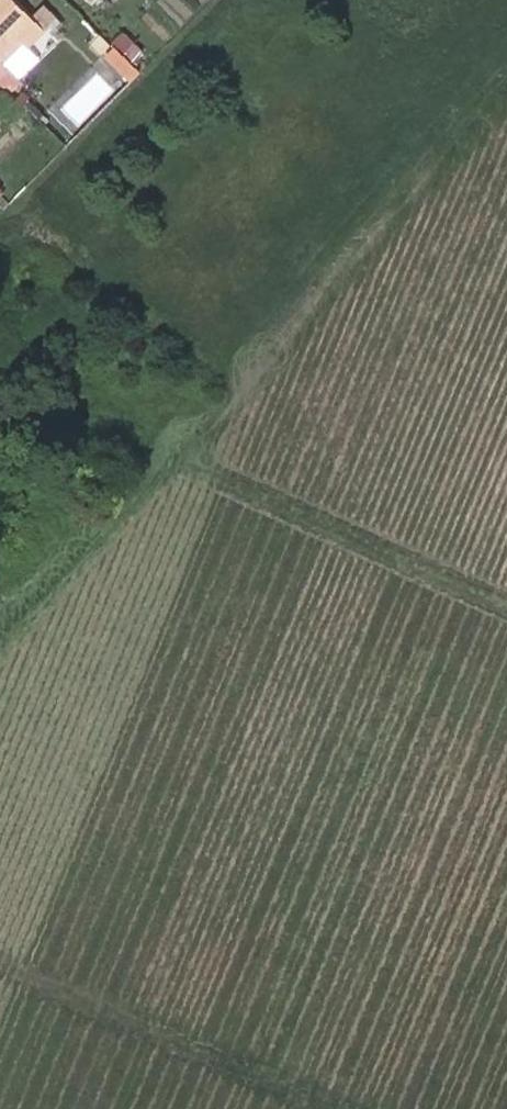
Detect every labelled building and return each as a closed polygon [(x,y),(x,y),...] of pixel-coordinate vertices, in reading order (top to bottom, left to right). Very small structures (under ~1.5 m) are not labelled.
[(11,68),(27,52),(32,56),(49,39),(10,0),(0,0),(0,79),(11,68)] [(130,35),(109,55),(128,74),(149,54),(130,35)] [(27,52),(11,68),(16,72),(32,56),(27,52)]
